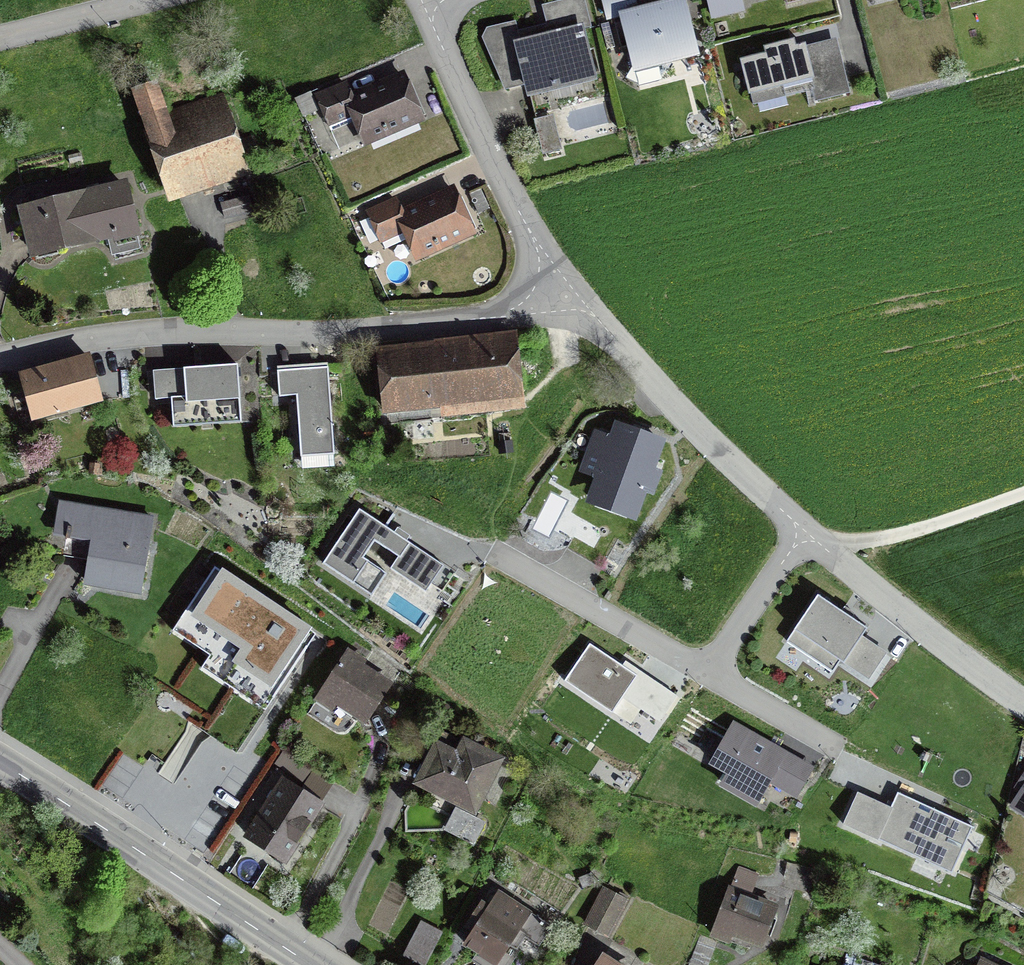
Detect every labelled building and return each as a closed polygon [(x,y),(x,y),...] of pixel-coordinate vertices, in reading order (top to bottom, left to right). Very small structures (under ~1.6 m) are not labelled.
[(481,38),(504,91),(522,86),(527,102),(597,82),(584,29),(591,27),(584,0),(567,0),(542,6),(546,24),(519,31),(516,21),(486,29),(481,38)] [(638,8),(636,0),(601,0),(606,22),(619,19),(618,14),(638,8)] [(618,14),(619,19),(636,87),(661,81),(658,68),(700,58),(685,0),(672,0),(638,8),(618,14)] [(710,16),(741,8),(739,0),(706,0),(710,16)] [(764,54),(739,61),(749,98),(751,97),(753,106),(758,105),(759,111),(787,104),(786,98),(805,93),(808,104),(851,93),(837,38),(806,46),(806,45),(796,47),(794,40),(763,48),(764,54)] [(310,92),(293,99),(302,118),(320,111),(337,151),(360,141),(363,148),(371,145),(373,151),(421,131),(418,124),(426,121),(423,115),(426,114),(412,82),(409,84),(404,71),(352,93),(347,81),(312,96),(310,92)] [(166,189),(241,164),(218,95),(169,112),(159,84),(135,93),(166,189)] [(562,149),(554,115),(534,120),(542,154),(562,149)] [(82,161),(80,152),(68,155),(70,164),(82,161)] [(123,183),(83,193),(94,239),(134,229),(123,183)] [(396,197),(364,211),(379,245),(381,244),(384,251),(405,242),(414,263),(477,235),(474,228),(476,228),(462,197),(460,198),(454,185),(401,208),(396,197)] [(482,189),(469,194),(478,214),(490,209),(482,189)] [(94,239),(83,193),(27,206),(38,252),(94,239)] [(250,211),(246,199),(246,196),(221,203),(222,205),(225,218),(250,211)] [(245,266),(247,279),(259,277),(257,264),(245,266)] [(441,419),(525,411),(517,332),(433,340),(433,344),(376,349),(383,416),(400,415),(400,419),(441,416),(441,419)] [(87,351),(21,370),(34,416),(100,398),(87,351)] [(295,398),(300,460),(335,458),(328,364),(276,368),(279,399),(295,398)] [(242,425),(238,366),(152,372),(154,403),(170,402),(172,430),(242,425)] [(129,378),(121,379),(123,400),(131,399),(129,378)] [(656,469),(667,441),(614,422),(610,436),(594,430),(578,475),(594,480),(585,506),(637,524),(647,496),(653,498),(663,472),(656,469)] [(514,453),(513,441),(497,443),(499,455),(514,453)] [(154,517),(57,501),(51,536),(91,542),(83,589),(141,598),(154,517)] [(354,585),(371,596),(386,575),(364,560),(375,544),(398,559),(390,571),(425,595),(444,567),(406,542),(409,538),(397,529),(394,534),(359,511),(322,566),(353,587),(354,585)] [(214,568),(181,619),(231,651),(222,664),(272,696),(314,631),(222,572),(221,573),(214,568)] [(841,612),(818,597),(786,644),(833,675),(839,665),(844,668),(845,666),(869,682),(888,654),(863,638),(868,631),(852,620),(855,615),(844,608),(841,612)] [(612,712),(637,676),(591,645),(566,681),(612,712)] [(364,669),(367,664),(346,651),(317,700),(333,710),(338,701),(368,720),(390,684),(364,669)] [(797,794),(810,771),(732,726),(711,761),(729,771),(722,782),(758,803),(771,779),(797,794)] [(496,759),(444,734),(422,781),(461,800),(447,829),(475,842),(485,822),(470,814),(496,759)] [(1013,790),(1018,794),(1009,808),(1023,818),(1023,773),(1013,790)] [(280,780),(244,837),(283,861),(319,805),(280,780)] [(858,793),(842,827),(952,876),(973,828),(897,794),(891,808),(858,793)] [(592,874),(578,879),(582,890),(596,885),(592,874)] [(610,939),(630,900),(603,886),(583,926),(610,939)] [(489,906),(481,901),(465,926),(474,932),(463,949),(475,957),(471,962),(476,964),(511,964),(521,950),(533,958),(554,927),(499,891),(489,906)] [(763,944),(777,909),(761,903),(730,891),(714,932),(730,938),(732,932),(763,944)] [(443,931),(421,921),(403,958),(417,964),(427,964),(443,931)] [(717,941),(700,935),(689,964),(708,964),(717,941)] [(880,964),(847,953),(843,964),(879,964),(880,964)] [(603,955),(596,964),(619,964),(603,955)] [(981,957),(977,964),(998,964),(981,957)]
